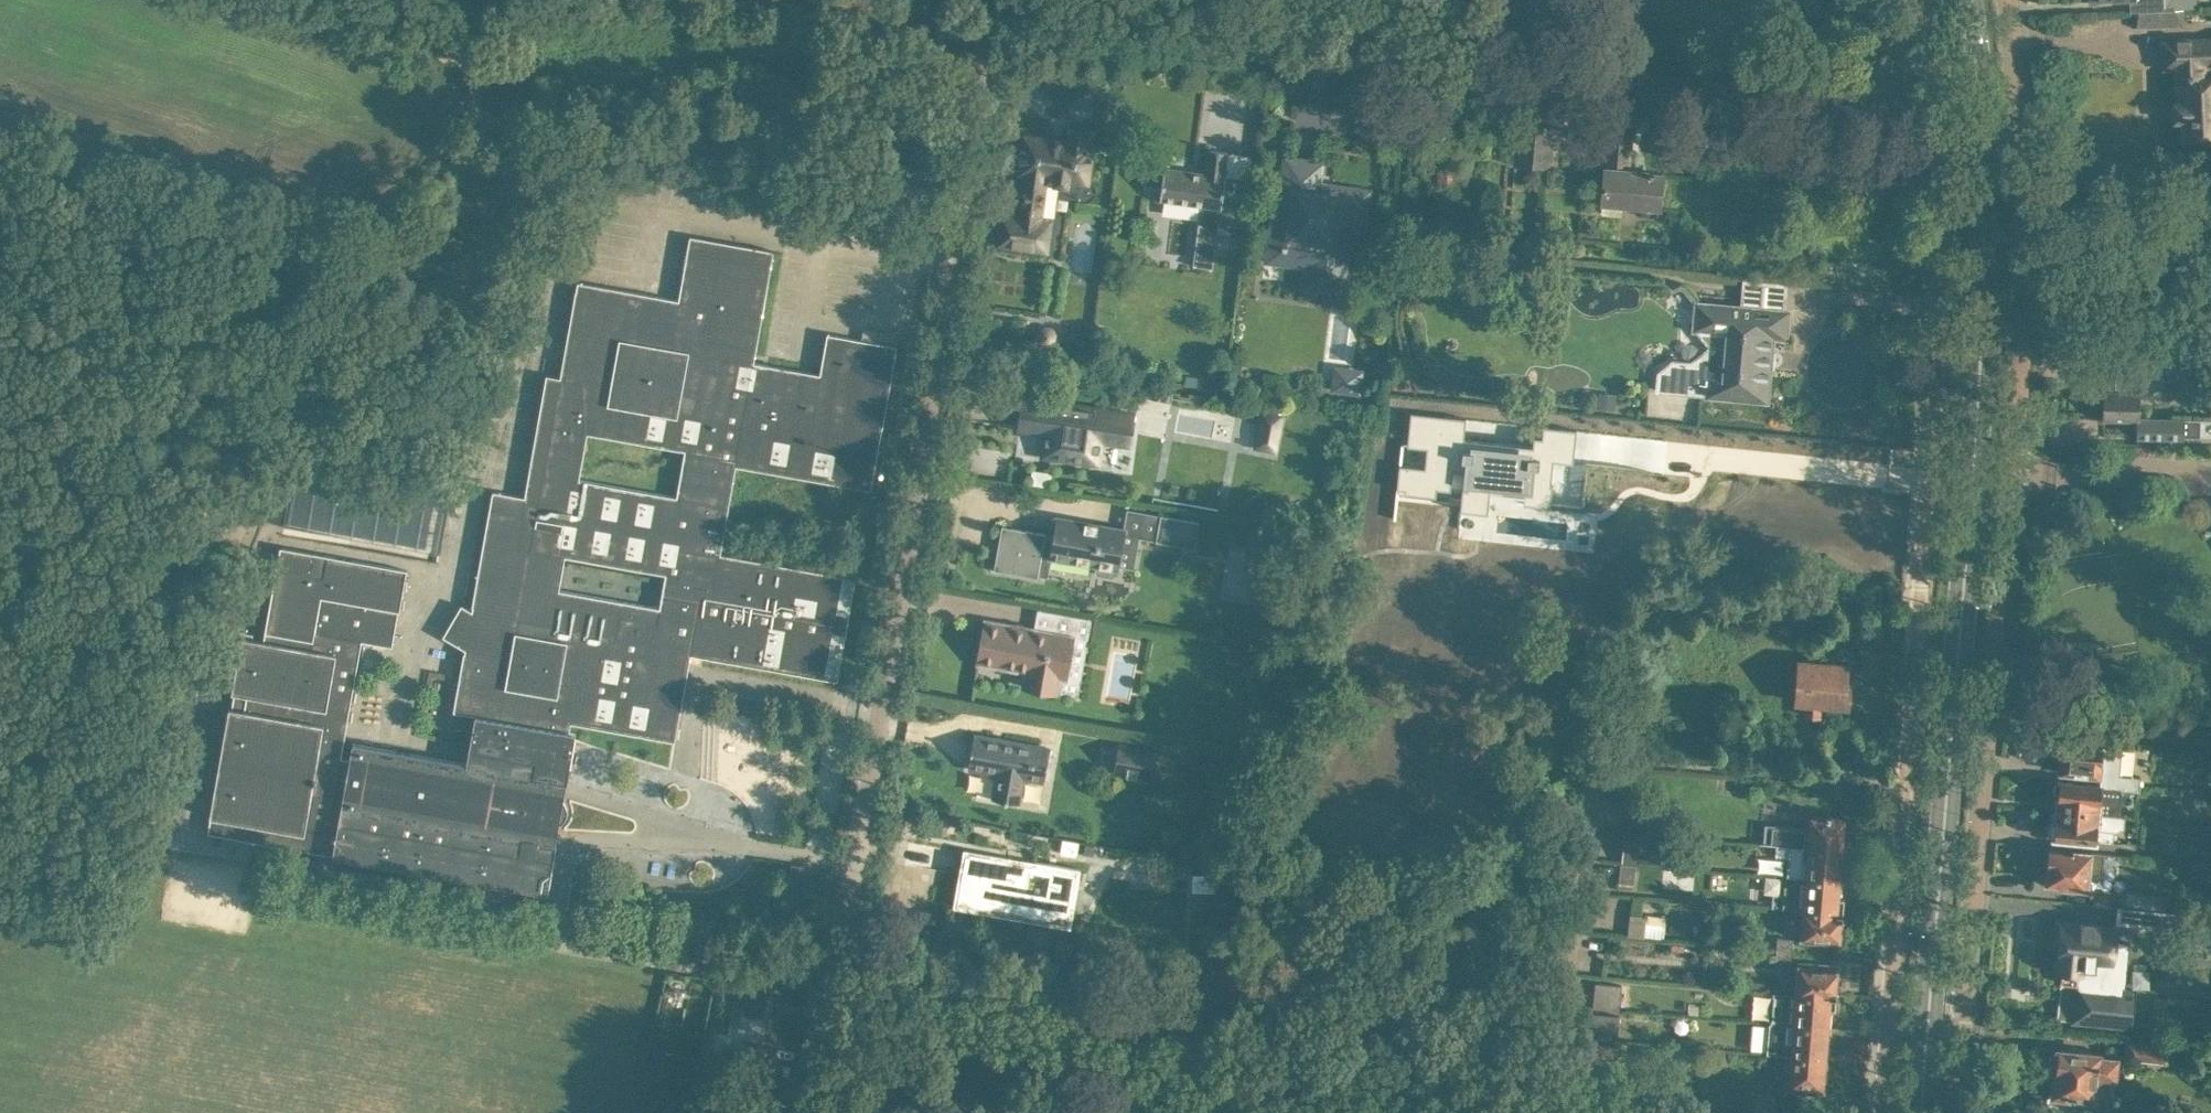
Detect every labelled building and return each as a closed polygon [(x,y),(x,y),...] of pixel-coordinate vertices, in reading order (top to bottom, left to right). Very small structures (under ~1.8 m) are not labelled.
[(2131,11),(2174,9),(2183,9),(2196,7),(2196,0),(2131,0),(2131,11)] [(2174,9),(2131,11),(2131,26),(2163,25),(2183,25),(2183,9),(2174,9)] [(2207,29),(2208,38),(2162,40),(2163,67),(2179,66),(2180,79),(2176,79),(2177,104),(2181,104),(2182,138),(2210,137),(2210,80),(2203,80),(2203,67),(2210,67),(2210,29),(2207,29)] [(1515,163),(1550,166),(1553,128),(1518,125),(1515,163)] [(1630,135),(1602,132),(1600,149),(1606,150),(1602,201),(1659,206),(1660,196),(1662,174),(1653,173),(1653,172),(1627,169),(1630,135)] [(1001,213),(997,244),(1047,251),(1051,220),(1041,219),(1046,177),(1088,183),(1093,143),(1089,143),(1090,136),(1068,133),(1067,140),(1023,134),(1018,173),(1025,174),(1019,216),(1001,213)] [(1159,200),(1201,205),(1193,265),(1212,268),(1227,151),(1207,149),(1204,172),(1166,167),(1166,164),(1170,165),(1170,163),(1147,160),(1144,187),(1161,189),(1159,200)] [(1344,294),(1346,279),(1342,278),(1343,270),(1344,270),(1350,226),(1363,228),(1368,190),(1332,185),(1331,192),(1318,190),(1321,162),(1286,158),(1278,215),(1274,214),(1269,249),(1266,248),(1264,262),(1303,268),(1301,288),(1344,294)] [(1452,165),(1437,166),(1438,184),(1453,183),(1452,165)] [(1238,202),(1236,219),(1243,220),(1246,203),(1238,202)] [(242,637),(233,691),(235,692),(232,708),(230,708),(211,815),(208,832),(237,837),(548,892),(556,843),(543,840),(545,826),(555,825),(558,824),(562,822),(565,819),(566,815),(567,813),(567,809),(566,805),(564,802),(561,799),(558,797),(551,795),(554,780),(558,781),(567,782),(576,732),(569,731),(571,722),(675,741),(683,693),(677,692),(683,663),(689,664),(690,654),(837,680),(855,577),(720,553),(735,465),(871,489),(896,345),(875,341),(827,333),(820,374),(753,362),(773,250),(690,235),(679,299),(578,281),(561,376),(546,374),(525,496),(493,490),(490,507),(472,610),(461,604),(460,605),(463,606),(454,621),(460,624),(451,639),(443,634),(443,635),(465,648),(454,710),(475,714),(467,763),(453,760),(435,757),(353,742),(350,758),(341,757),(362,640),(392,646),(398,610),(400,611),(407,569),(327,555),(314,552),(280,547),(277,567),(264,641),(242,637)] [(1788,310),(1696,302),(1694,329),(1708,346),(1690,360),(1672,358),(1656,371),(1655,390),(1709,394),(1764,399),(1767,366),(1771,366),(1773,336),(1786,337),(1788,310)] [(2104,391),(2103,417),(2137,419),(2137,418),(2138,418),(2139,387),(2171,379),(2200,370),(2193,346),(2165,354),(2115,367),(2114,388),(2119,388),(2119,391),(2104,391)] [(1333,365),(1331,391),(1361,394),(1363,369),(1333,365)] [(1598,391),(1596,407),(1614,409),(1615,393),(1598,391)] [(1135,408),(1022,392),(1017,430),(1043,434),(1040,457),(1100,465),(1103,442),(1130,446),(1135,408)] [(1261,408),(1254,445),(1276,449),(1283,412),(1261,408)] [(1393,461),(1390,484),(1402,485),(1402,489),(1431,492),(1432,484),(1456,486),(1454,506),(1482,509),(1485,477),(1518,480),(1517,498),(1544,501),(1546,481),(1544,481),(1546,457),(1543,457),(1543,449),(1567,451),(1569,427),(1552,426),(1551,437),(1527,434),(1526,445),(1457,438),(1459,416),(1403,411),(1400,445),(1421,447),(1419,464),(1393,461)] [(2137,419),(2137,436),(2182,437),(2182,436),(2199,437),(2199,419),(2183,418),(2174,418),(2156,418),(2138,417),(2138,418),(2137,418),(2137,419)] [(1147,512),(1142,538),(1156,540),(1195,547),(1199,521),(1160,514),(1147,512)] [(1002,525),(994,569),(1015,573),(1038,577),(1038,575),(1042,555),(1044,543),(1051,544),(1049,556),(1096,564),(1094,572),(1112,576),(1113,568),(1119,569),(1119,565),(1126,529),(1122,528),(1078,521),(1056,517),(1053,534),(1053,537),(1045,535),(1045,533),(1002,525)] [(1773,602),(1772,617),(1792,618),(1793,604),(1773,602)] [(1056,692),(1059,675),(1066,676),(1073,637),(985,621),(978,660),(1028,669),(1025,686),(1056,692)] [(1845,686),(1847,664),(1825,662),(1799,660),(1795,700),(1803,701),(1802,712),(1821,714),(1822,703),(1843,705),(1848,701),(1849,691),(1845,686)] [(405,685),(420,688),(424,674),(408,671),(405,685)] [(1003,801),(1008,802),(1008,801),(1018,803),(1022,776),(1044,780),(1050,748),(974,734),(968,767),(998,772),(993,799),(1003,800),(1003,801)] [(1156,746),(1119,740),(1113,772),(1150,779),(1156,746)] [(2111,788),(2121,789),(2139,791),(2140,777),(2119,775),(2122,745),(2103,744),(2103,745),(2063,741),(2059,771),(2112,777),(2111,788)] [(2057,796),(2056,808),(2097,813),(2119,815),(2121,789),(2111,788),(2101,786),(2101,785),(2055,780),(2053,792),(2054,793),(2055,795),(2057,796)] [(1841,797),(1842,784),(1830,783),(1829,796),(1841,797)] [(2096,827),(2097,813),(2056,808),(2054,821),(2052,822),(2051,823),(2049,836),(2094,841),(2094,840),(2112,842),(2113,829),(2096,827)] [(1802,845),(1842,849),(1844,818),(1829,816),(1829,813),(1826,813),(1825,816),(1808,815),(1807,833),(1803,833),(1802,845)] [(2205,826),(2202,850),(2210,851),(2210,827),(2205,826)] [(1624,832),(1621,862),(1661,866),(1664,836),(1624,832)] [(1062,838),(1060,852),(1076,855),(1079,841),(1062,838)] [(1776,843),(1776,856),(1789,857),(1790,844),(1776,843)] [(1805,859),(1804,877),(1839,880),(1842,849),(1802,845),(1802,859),(1805,859)] [(1069,926),(1080,867),(964,846),(954,907),(1069,926)] [(2088,885),(2091,851),(2048,846),(2045,882),(2062,884),(2062,887),(2091,890),(2091,885),(2088,885)] [(1620,863),(1618,882),(1634,884),(1636,864),(1620,863)] [(1193,872),(1192,889),(1219,890),(1219,873),(1193,872)] [(1785,906),(1801,908),(1842,911),(1844,898),(1837,898),(1839,880),(1804,877),(1784,875),(1783,894),(1772,894),(1772,906),(1785,907),(1785,906)] [(2094,903),(2113,905),(2157,909),(2165,910),(2166,896),(2097,889),(2098,888),(2096,888),(2094,903)] [(2157,909),(2113,905),(2111,923),(2155,927),(2157,909)] [(1842,911),(1801,908),(1799,939),(1818,941),(1840,943),(1842,911)] [(1629,912),(1627,934),(1663,938),(1665,916),(1629,912)] [(2057,919),(2055,940),(2058,940),(2055,971),(2061,972),(2061,978),(2114,983),(2119,945),(2114,945),(2116,928),(2098,926),(2099,923),(2081,922),(2081,924),(2064,923),(2065,920),(2057,919)] [(1778,937),(1777,949),(1790,950),(1791,938),(1778,937)] [(1776,960),(1789,962),(1790,950),(1777,949),(1776,960)] [(1838,965),(1798,961),(1796,993),(1835,996),(1838,965)] [(1622,978),(1620,1003),(1646,1005),(1649,980),(1622,978)] [(2058,1004),(2057,1019),(2135,1027),(2140,986),(2114,983),(2061,978),(2058,1001),(2058,1004)] [(744,983),(726,980),(722,997),(734,999),(728,1033),(717,1031),(712,1056),(739,1060),(740,1054),(769,1059),(772,1042),(762,1040),(772,985),(744,980),(744,983)] [(1796,993),(1793,1024),(1827,1027),(1828,1009),(1834,1009),(1835,996),(1796,993)] [(1592,1013),(1590,1035),(1616,1037),(1618,1015),(1592,1013)] [(1787,1041),(1785,1055),(1824,1058),(1827,1027),(1793,1024),(1792,1041),(1787,1041)] [(2125,1059),(2165,1064),(2168,1046),(2127,1041),(2125,1059)] [(1588,1042),(1586,1070),(1611,1072),(1614,1045),(1588,1042)] [(2116,1079),(2118,1059),(2099,1057),(2099,1054),(2057,1049),(2057,1051),(2055,1051),(2053,1052),(2052,1053),(2051,1054),(2049,1055),(2048,1057),(2048,1058),(2048,1060),(2048,1062),(2049,1064),(2049,1065),(2050,1067),(2052,1068),(2054,1069),(2055,1069),(2053,1092),(2047,1095),(2046,1102),(2051,1106),(2074,1108),(2075,1104),(2075,1097),(2091,1098),(2091,1103),(2094,1104),(2094,1106),(2109,1108),(2109,1106),(2112,1106),(2114,1090),(2109,1090),(2111,1078),(2116,1079)] [(1806,1088),(1822,1089),(1824,1058),(1785,1055),(1784,1067),(1790,1067),(1788,1086),(1804,1088),(1803,1091),(1806,1091),(1806,1088)]
